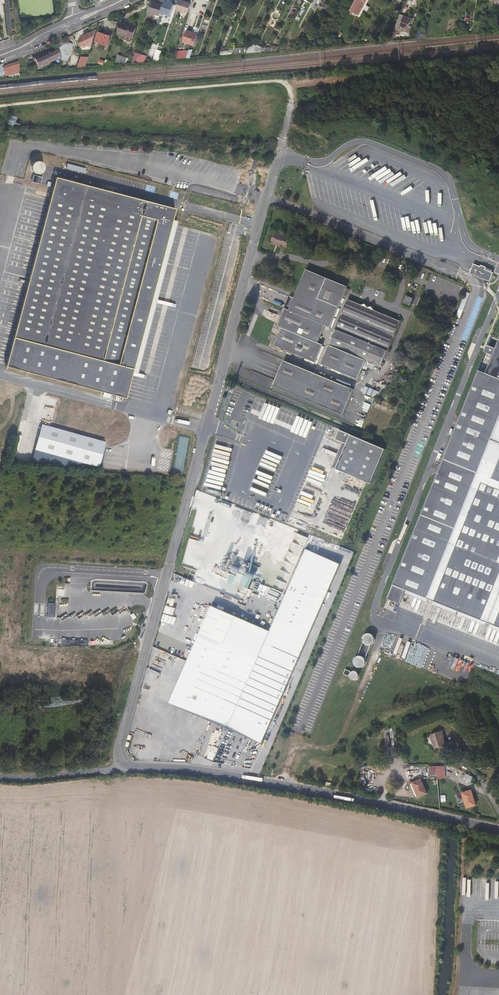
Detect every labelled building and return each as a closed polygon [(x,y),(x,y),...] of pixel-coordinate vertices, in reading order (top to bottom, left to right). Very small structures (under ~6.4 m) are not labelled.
[(187,15),(191,3),(181,0),(179,0),(175,11),(187,15)] [(251,13),(255,15),(261,0),(257,0),(251,13)] [(351,11),(355,13),(361,2),(365,4),(367,0),(356,0),(351,11)] [(321,1),(317,9),(325,13),(329,6),(325,4),(321,1)] [(160,16),(163,6),(151,2),(146,17),(151,18),(153,13),(154,14),(160,16)] [(160,18),(163,19),(165,15),(170,16),(174,5),(165,2),(160,18)] [(412,19),(404,16),(400,29),(408,32),(412,19)] [(137,25),(122,21),(121,22),(118,34),(123,36),(122,39),(132,42),(137,25)] [(163,33),(168,35),(172,22),(168,21),(163,33)] [(87,45),(91,46),(96,30),(77,39),(82,48),(87,45)] [(183,42),(194,46),(198,35),(187,31),(183,42)] [(96,42),(107,46),(110,37),(99,33),(96,42)] [(346,42),(352,44),(355,39),(349,36),(346,42)] [(252,43),(247,53),(262,52),(264,48),(252,43)] [(61,57),(57,48),(34,58),(39,68),(59,58),(61,57)] [(192,57),(191,50),(175,50),(175,58),(192,57)] [(134,53),(134,62),(145,62),(145,54),(134,53)] [(125,63),(127,58),(118,55),(115,62),(120,64),(121,62),(125,63)] [(19,73),(19,65),(18,61),(4,66),(2,64),(0,65),(0,76),(19,73)] [(33,172),(33,173),(34,174),(35,174),(37,175),(39,175),(41,174),(42,173),(43,173),(44,171),(45,168),(44,166),(43,164),(42,162),(39,161),(36,161),(34,162),(33,164),(32,166),(31,168),(32,170),(33,172)] [(67,163),(66,168),(84,173),(85,168),(67,163)] [(101,179),(103,171),(92,168),(91,176),(101,179)] [(41,185),(43,178),(33,175),(32,182),(41,185)] [(161,205),(161,204),(56,176),(5,365),(124,397),(131,372),(172,219),(175,208),(166,205),(166,207),(161,205)] [(178,221),(172,219),(131,372),(137,374),(178,221)] [(290,238),(275,232),(271,241),(281,245),(282,244),(287,247),(290,238)] [(485,280),(492,283),(496,274),(488,271),(488,269),(483,266),(482,268),(476,265),(472,275),(479,278),(481,277),(484,278),(485,280)] [(328,278),(307,269),(296,295),(290,311),(285,309),(278,326),(283,328),(275,346),(286,350),(285,353),(292,355),(293,353),(316,363),(329,333),(323,331),(330,314),(336,316),(348,286),(328,278)] [(468,293),(463,305),(467,306),(472,294),(468,293)] [(413,298),(407,295),(404,303),(410,305),(413,298)] [(402,321),(374,310),(372,307),(368,308),(366,304),(362,305),(349,299),(322,365),(326,366),(360,380),(365,369),(376,373),(379,366),(383,368),(402,321)] [(394,586),(406,591),(498,628),(498,346),(497,350),(489,346),(486,353),(495,357),(486,377),(479,374),(394,586)] [(345,416),(356,390),(330,379),(299,366),(286,361),(276,386),(345,416)] [(367,395),(373,397),(377,388),(371,386),(367,395)] [(55,411),(56,398),(42,396),(41,410),(55,411)] [(97,473),(105,440),(40,424),(32,457),(97,473)] [(385,449),(341,430),(338,439),(345,442),(349,444),(338,469),(371,483),(385,449)] [(338,469),(349,444),(345,442),(334,467),(338,469)] [(270,631),(228,728),(262,743),(341,564),(306,549),(270,631)] [(235,566),(223,561),(215,579),(227,584),(235,566)] [(401,605),(406,591),(394,586),(389,600),(401,605)] [(164,595),(159,614),(162,615),(169,597),(164,595)] [(201,614),(208,617),(212,606),(205,603),(201,614)] [(184,709),(228,728),(270,631),(212,606),(208,617),(206,620),(200,633),(185,668),(170,703),(179,706),(184,709)] [(193,630),(200,633),(206,620),(199,616),(193,630)] [(369,661),(374,647),(375,647),(376,646),(377,645),(377,643),(378,641),(378,640),(378,639),(377,638),(376,637),(375,636),(374,635),(373,634),(372,634),(370,634),(369,634),(368,635),(367,635),(366,636),(365,636),(364,639),(363,640),(363,641),(364,642),(364,643),(358,657),(358,658),(357,658),(356,659),(355,660),(355,661),(355,662),(355,663),(355,664),(355,666),(355,667),(356,668),(357,669),(358,669),(359,670),(360,670),(361,670),(362,671),(363,670),(365,670),(366,669),(367,668),(368,667),(368,666),(369,665),(369,664),(369,663),(369,662),(369,661)] [(446,745),(442,732),(431,735),(435,748),(446,745)] [(194,746),(193,757),(205,758),(206,747),(194,746)] [(390,763),(392,770),(404,766),(402,759),(390,763)] [(437,779),(445,779),(445,766),(429,766),(429,775),(437,775),(437,779)] [(427,793),(421,779),(412,782),(418,796),(427,793)] [(476,805),(471,790),(463,793),(467,808),(476,805)]
